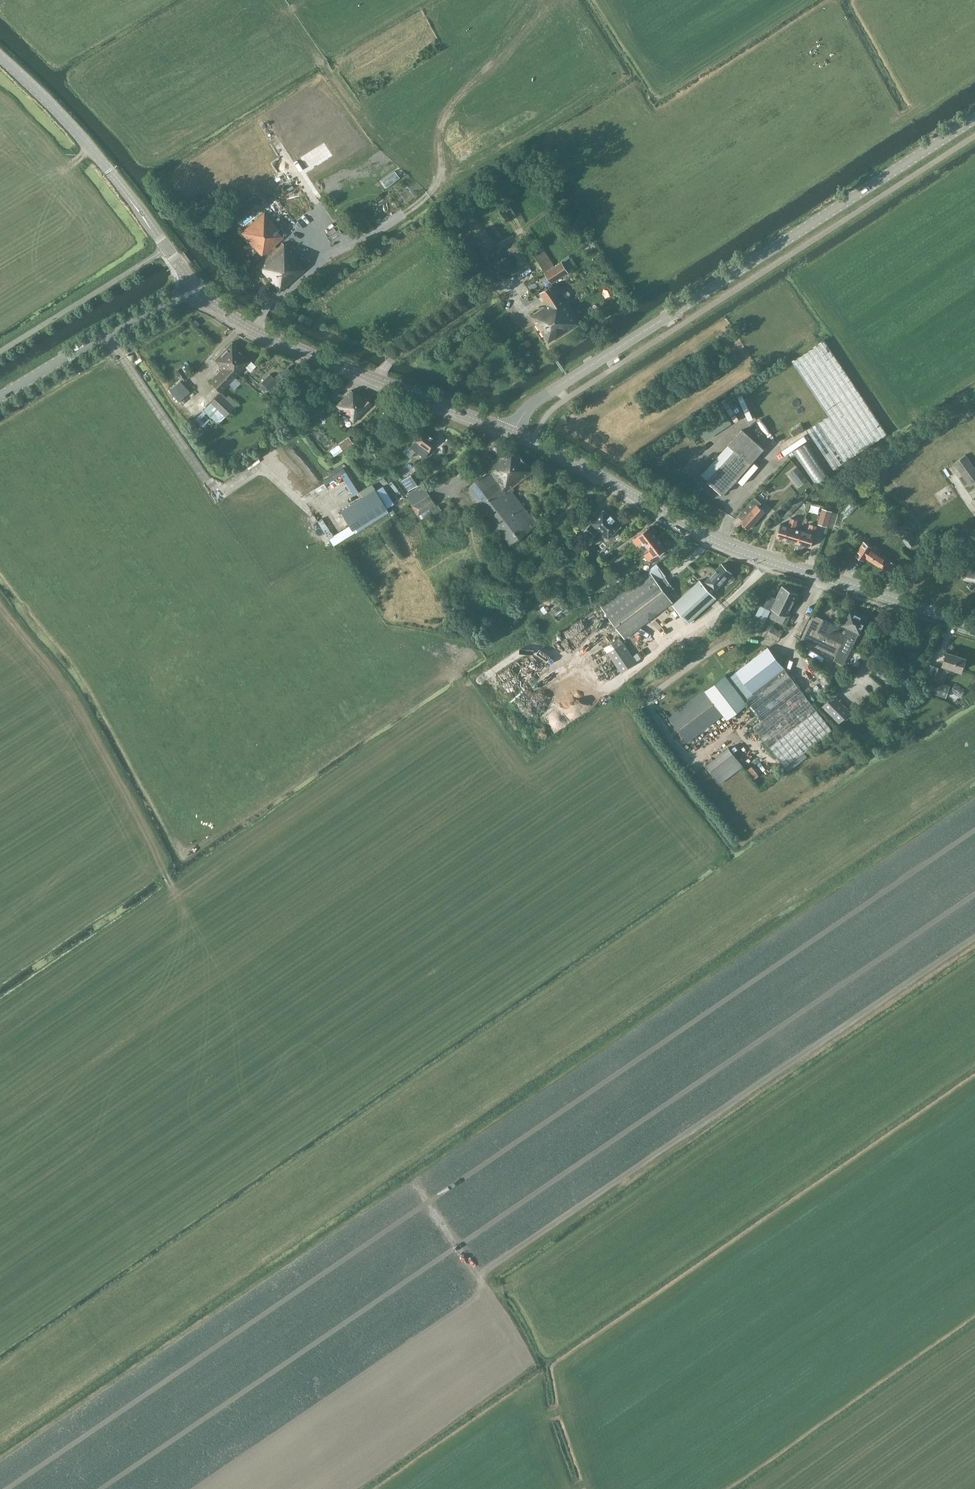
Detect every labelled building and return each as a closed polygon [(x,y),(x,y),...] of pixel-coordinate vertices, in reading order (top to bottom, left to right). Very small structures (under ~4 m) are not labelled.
[(394,169),(379,179),(383,187),(399,176),(394,169)] [(262,257),(283,237),(278,230),(280,229),(264,211),(240,232),(262,257)] [(256,265),(280,292),(304,269),(299,263),(300,262),(282,242),(256,265)] [(544,272),(554,266),(543,249),(534,255),(544,272)] [(554,266),(544,272),(551,283),(569,272),(562,261),(554,266)] [(546,305),(544,307),(550,315),(551,314),(554,320),(560,317),(568,330),(578,324),(577,322),(553,284),(539,293),(546,305)] [(550,315),(544,307),(530,315),(535,323),(536,323),(537,325),(537,326),(549,344),(568,330),(560,317),(554,320),(551,314),(550,315)] [(829,416),(806,429),(834,469),(886,433),(824,339),(791,361),(829,416)] [(220,392),(251,360),(232,342),(215,360),(222,367),(209,381),(220,392)] [(271,373),(279,364),(272,359),(264,367),(271,373)] [(181,364),(176,368),(183,377),(188,373),(181,364)] [(268,373),(260,382),(268,389),(280,374),(283,376),(289,369),(284,364),(273,377),(268,373)] [(353,422),(372,404),(365,397),(363,399),(358,394),(357,395),(351,390),(336,405),(353,422)] [(219,393),(210,402),(196,416),(204,424),(211,417),(218,424),(225,417),(234,407),(219,393)] [(794,433),(803,427),(800,422),(791,429),(794,433)] [(424,458),(437,441),(422,430),(409,447),(424,458)] [(723,494),(764,449),(743,430),(729,445),(735,450),(708,481),(723,494)] [(348,435),(338,441),(342,448),(352,442),(348,435)] [(337,442),(327,449),(331,455),(342,448),(337,442)] [(510,545),(538,523),(511,489),(534,472),(513,444),(487,465),(488,466),(486,467),(489,471),(466,489),(510,545)] [(821,473),(817,464),(812,467),(804,453),(800,455),(812,478),(821,473)] [(953,463),(970,486),(974,482),(974,468),(966,455),(953,463)] [(797,466),(789,473),(799,486),(807,479),(797,466)] [(348,471),(341,474),(349,492),(355,489),(348,471)] [(401,480),(408,491),(421,482),(414,471),(401,480)] [(407,494),(412,503),(410,504),(417,516),(436,505),(429,493),(423,484),(407,494)] [(352,530),(387,509),(374,489),(340,510),(352,530)] [(805,491),(780,514),(785,520),(804,501),(808,496),(805,491)] [(764,511),(756,504),(758,501),(753,498),(738,515),(742,519),(740,522),(749,529),(764,511)] [(904,506),(899,510),(902,515),(908,511),(904,506)] [(827,526),(832,511),(822,508),(818,523),(827,526)] [(608,540),(622,525),(603,509),(590,523),(591,524),(584,531),(592,538),(594,540),(602,538),(604,535),(608,540)] [(322,517),(317,519),(324,536),(329,533),(322,517)] [(798,543),(801,530),(796,528),(798,520),(791,518),(788,526),(781,523),(776,537),(798,543)] [(807,531),(801,530),(798,543),(798,545),(799,547),(802,548),(804,547),(805,545),(811,547),(815,534),(814,534),(817,526),(809,524),(807,531)] [(642,541),(646,546),(658,537),(650,526),(632,540),(637,546),(642,541)] [(321,530),(316,533),(321,543),(327,540),(321,530)] [(912,550),(920,545),(917,541),(910,531),(901,537),(908,548),(910,547),(912,550)] [(665,547),(658,537),(646,546),(649,550),(643,555),(648,560),(665,547)] [(895,564),(871,549),(872,547),(863,542),(855,554),(864,560),(866,557),(884,569),(886,567),(891,570),(895,564)] [(665,547),(648,560),(652,565),(669,553),(665,547)] [(958,575),(974,590),(974,557),(958,575)] [(721,563),(703,583),(699,580),(673,604),(689,622),(716,598),(712,594),(715,591),(726,579),(730,583),(735,578),(731,574),(732,573),(721,563)] [(619,637),(590,658),(608,682),(655,649),(639,627),(673,601),(667,594),(674,589),(665,577),(666,576),(662,571),(654,577),(649,570),(601,606),(625,638),(622,640),(619,637)] [(772,608),(787,615),(798,594),(782,586),(776,598),(769,595),(764,606),(772,609),(772,608)] [(813,614),(801,639),(844,660),(847,653),(839,649),(845,636),(854,640),(858,632),(859,633),(866,618),(849,610),(842,625),(843,625),(841,628),(813,614)] [(701,638),(710,631),(706,625),(696,632),(701,638)] [(768,647),(736,672),(729,677),(762,719),(754,726),(786,767),(832,731),(768,647)] [(942,664),(961,670),(965,658),(946,652),(942,664)] [(813,674),(817,671),(804,656),(801,659),(813,674)] [(925,673),(930,675),(934,664),(929,662),(925,673)] [(868,674),(873,680),(883,672),(877,666),(868,674)] [(945,697),(947,691),(949,685),(937,681),(941,668),(935,666),(930,679),(928,678),(924,690),(945,697)] [(726,674),(669,717),(688,742),(724,715),(727,719),(748,704),(726,674)] [(960,695),(963,689),(952,684),(949,690),(960,695)] [(833,694),(822,706),(839,723),(850,711),(833,694)] [(720,783),(743,765),(729,747),(706,765),(720,783)] [(690,759),(685,763),(695,776),(700,773),(690,759)]
